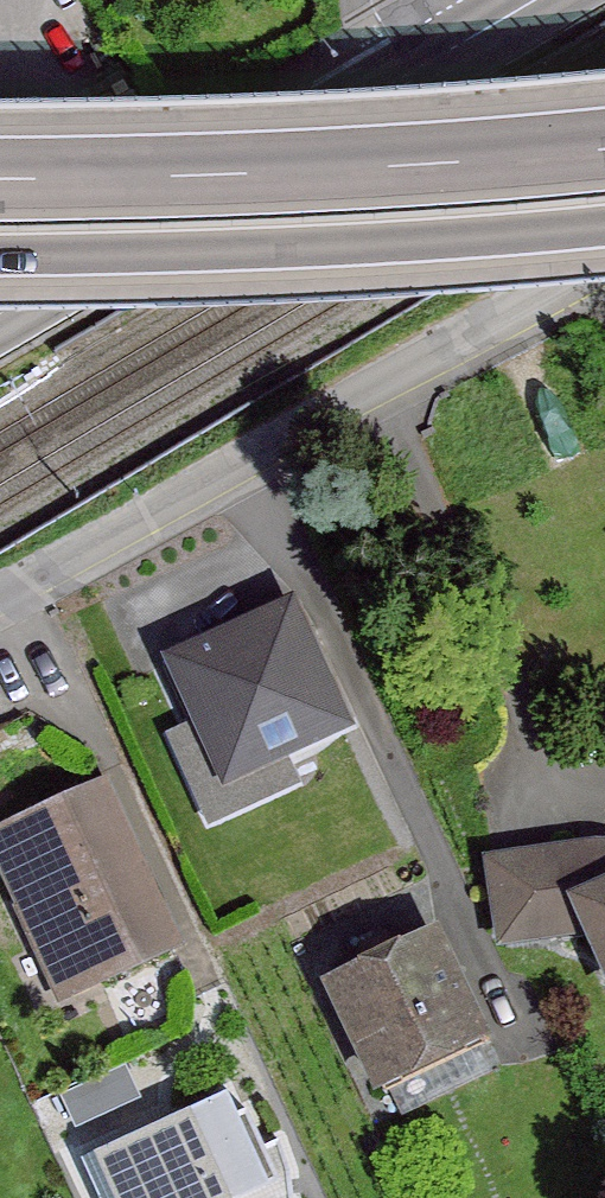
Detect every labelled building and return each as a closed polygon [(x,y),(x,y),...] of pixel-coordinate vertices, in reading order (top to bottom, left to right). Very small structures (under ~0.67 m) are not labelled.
[(289,608),(175,661),(227,775),(342,722),(289,608)] [(0,827),(0,846),(26,903),(19,906),(49,972),(88,954),(101,982),(174,949),(150,897),(141,901),(134,885),(137,883),(139,880),(140,877),(139,873),(130,852),(127,849),(124,848),(121,848),(117,848),(104,819),(113,815),(98,782),(0,827)] [(592,922),(604,952),(604,850),(596,850),(496,865),(506,936),(592,922)] [(368,967),(333,984),(386,1095),(390,1093),(384,1080),(476,1036),(482,1048),(487,1046),(433,936),(399,953),(395,945),(365,960),(368,967)] [(83,1159),(101,1197),(293,1197),(290,1171),(279,1140),(264,1147),(247,1110),(237,1115),(227,1093),(83,1159)]
